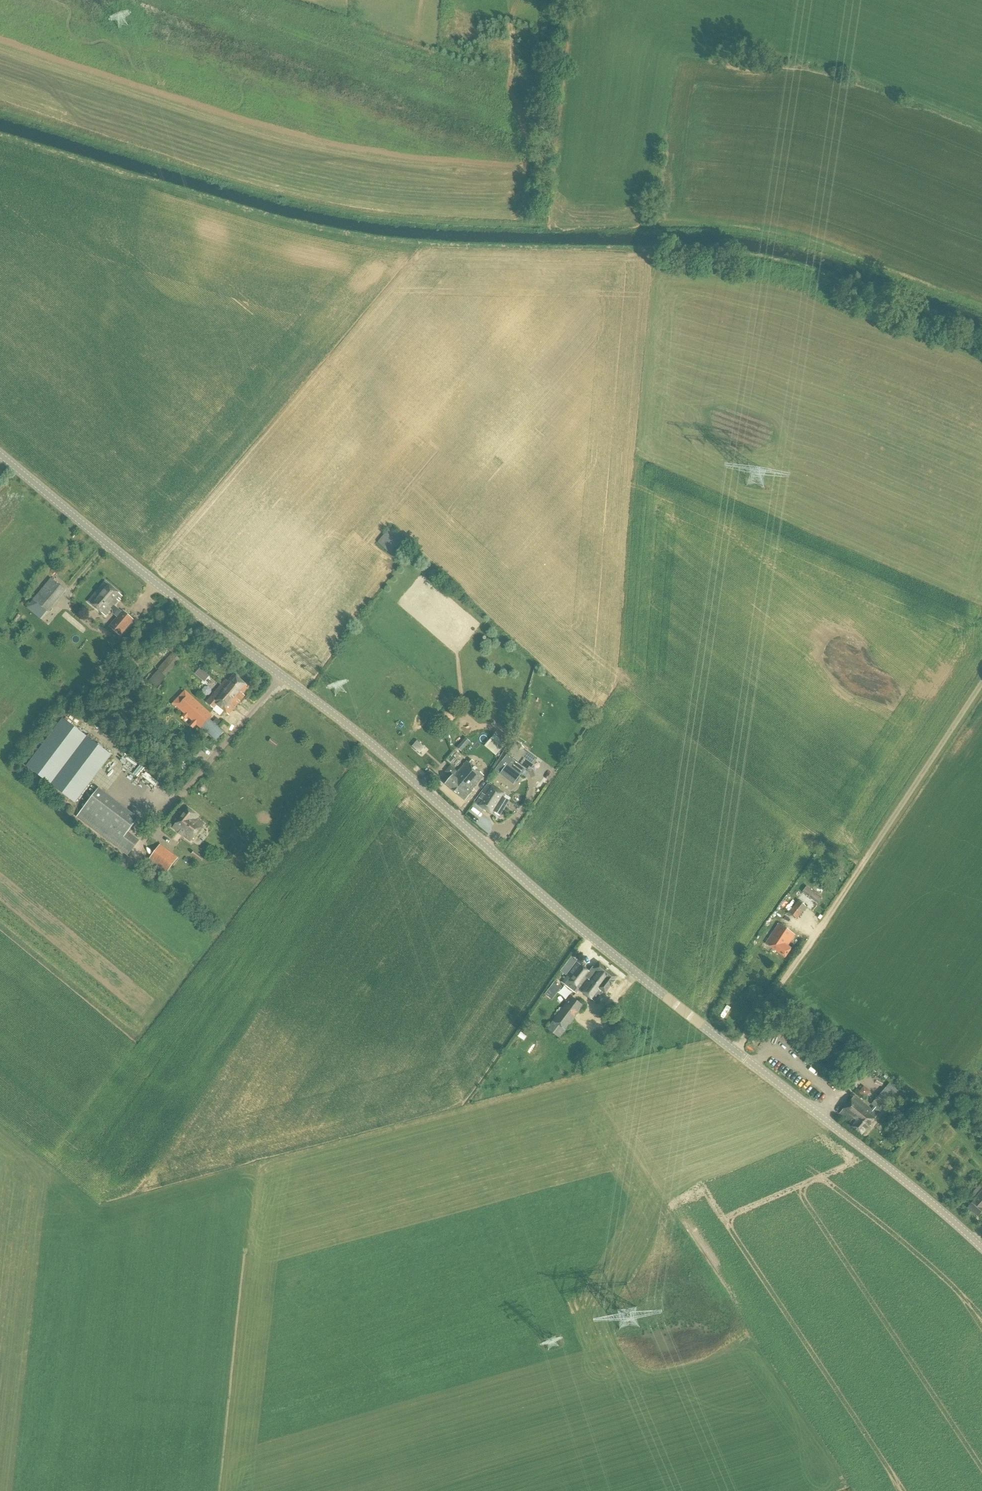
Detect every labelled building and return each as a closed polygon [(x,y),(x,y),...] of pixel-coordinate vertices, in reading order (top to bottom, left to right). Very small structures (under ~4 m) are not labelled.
[(391,528),(378,542),(390,553),(403,539),(391,528)] [(49,612),(66,590),(51,578),(33,599),(49,612)] [(117,617),(122,611),(115,605),(122,596),(105,582),(88,601),(106,616),(112,609),(113,610),(113,614),(117,617)] [(117,617),(109,626),(120,636),(134,620),(123,610),(122,611),(117,617)] [(157,669),(158,670),(165,676),(180,659),(173,652),(157,669)] [(195,674),(204,681),(209,676),(200,668),(195,674)] [(158,670),(149,681),(157,687),(166,677),(165,676),(158,670)] [(225,680),(221,685),(231,692),(228,695),(231,697),(231,698),(233,700),(233,699),(236,702),(234,704),(237,706),(245,696),(243,694),(248,687),(233,675),(228,682),(225,680)] [(229,715),(237,706),(234,704),(236,702),(233,699),(233,700),(231,698),(231,697),(228,695),(231,692),(221,685),(206,703),(214,709),(217,705),(229,715)] [(202,727),(209,718),(212,715),(185,691),(175,702),(202,727)] [(111,755),(63,718),(27,766),(75,803),(111,755)] [(209,718),(202,727),(213,737),(217,733),(220,736),(224,732),(209,718)] [(469,741),(465,738),(457,747),(461,750),(469,741)] [(425,748),(417,741),(412,746),(420,753),(425,748)] [(497,743),(490,751),(496,756),(503,748),(497,743)] [(455,792),(465,800),(472,792),(471,791),(484,776),(475,769),(467,761),(454,776),(453,775),(446,784),(455,792)] [(495,770),(500,773),(500,774),(514,785),(521,774),(507,763),(506,765),(502,762),(495,770)] [(142,763),(134,772),(144,779),(151,769),(142,763)] [(198,787),(198,788),(198,789),(198,790),(199,791),(200,792),(201,792),(202,792),(203,792),(204,791),(205,790),(205,789),(206,788),(206,787),(205,787),(205,786),(205,785),(204,785),(203,785),(203,784),(202,784),(201,784),(200,784),(200,785),(199,785),(198,786),(198,787)] [(506,796),(488,785),(476,804),(494,816),(506,796)] [(98,789),(77,817),(128,856),(140,840),(129,831),(138,820),(98,789)] [(173,827),(191,841),(204,824),(196,818),(198,816),(188,808),(173,827)] [(160,844),(149,859),(144,865),(162,879),(168,872),(178,858),(160,844)] [(809,887),(798,900),(788,912),(797,920),(818,894),(809,887)] [(791,948),(788,946),(795,935),(779,924),(766,943),(785,957),(791,948)] [(577,994),(580,989),(588,979),(589,980),(592,976),(596,979),(600,973),(595,969),(593,967),(590,972),(578,963),(573,969),(567,964),(562,971),(568,975),(562,983),(577,994)] [(600,963),(595,969),(600,973),(596,979),(592,976),(589,980),(588,979),(580,989),(595,1002),(601,995),(600,994),(602,992),(605,994),(618,977),(600,963)] [(545,995),(551,999),(561,986),(555,981),(545,995)] [(553,1021),(547,1029),(560,1038),(566,1031),(584,1006),(571,996),(553,1021)] [(529,1034),(522,1030),(518,1037),(524,1041),(529,1034)] [(759,1044),(762,1048),(768,1043),(765,1039),(759,1044)] [(541,1067),(551,1048),(543,1044),(533,1063),(541,1067)] [(849,1093),(843,1080),(832,1086),(839,1098),(849,1093)] [(884,1115),(903,1095),(889,1083),(871,1104),(874,1107),(872,1110),(855,1096),(840,1114),(853,1125),(852,1127),(862,1135),(876,1119),(875,1118),(878,1114),(876,1113),(878,1110),(884,1115)] [(863,1086),(858,1092),(865,1098),(870,1091),(863,1086)] [(981,1192),(977,1188),(970,1195),(975,1199),(968,1208),(978,1217),(981,1212),(981,1192)]
